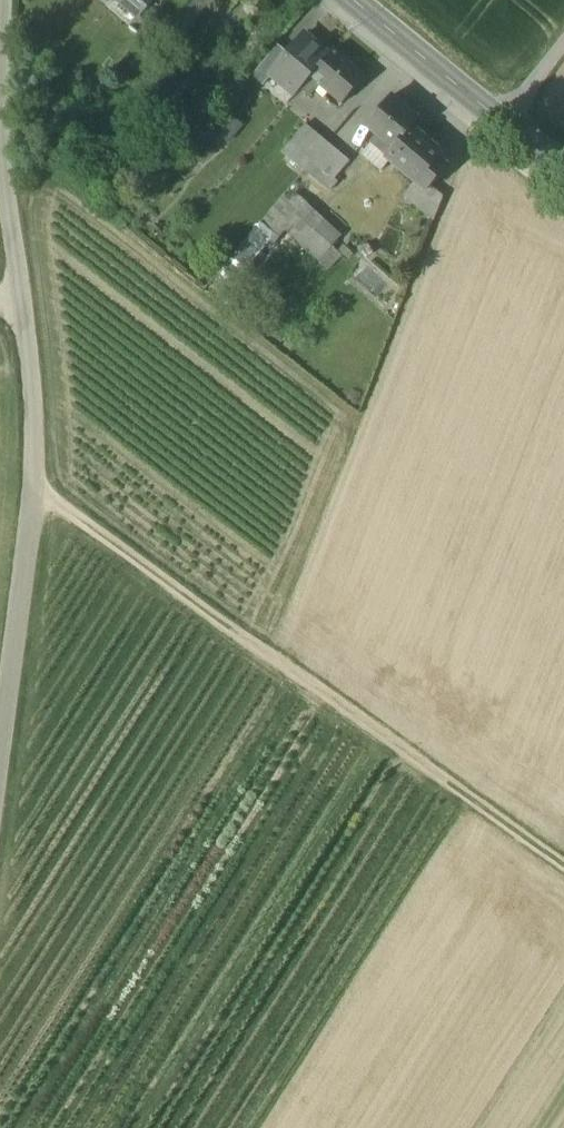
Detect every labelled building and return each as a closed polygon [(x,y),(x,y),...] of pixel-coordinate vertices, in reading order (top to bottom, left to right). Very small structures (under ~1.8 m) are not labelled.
[(127,9),(136,16),(149,0),(117,0),(127,9)] [(141,35),(169,0),(149,0),(136,16),(128,26),(141,35)] [(251,11),(259,0),(240,0),(239,1),(251,11)] [(300,88),(310,76),(327,56),(303,35),(288,53),(272,73),(273,74),(296,93),(300,89),(300,88)] [(128,51),(135,57),(143,47),(136,42),(128,51)] [(252,75),(264,85),(273,74),(272,73),(288,53),(278,44),(252,75)] [(333,49),(327,56),(310,76),(320,85),(342,104),(365,77),(333,49)] [(300,89),(310,97),(320,85),(310,76),(300,88),(300,89)] [(371,143),(392,161),(400,152),(401,153),(416,136),(410,131),(417,122),(389,97),(367,123),(379,133),(371,143)] [(215,131),(227,141),(240,126),(228,116),(215,131)] [(282,152),(293,161),(316,133),(305,124),(282,152)] [(328,143),(316,133),(293,161),(304,170),(328,143)] [(418,134),(416,136),(401,153),(400,152),(392,161),(427,191),(430,187),(435,182),(438,172),(432,168),(443,155),(418,134)] [(352,162),(328,143),(304,170),(328,190),(352,162)] [(409,212),(431,231),(443,198),(430,187),(427,191),(409,212)] [(268,228),(279,237),(290,223),(280,214),(268,228)]
